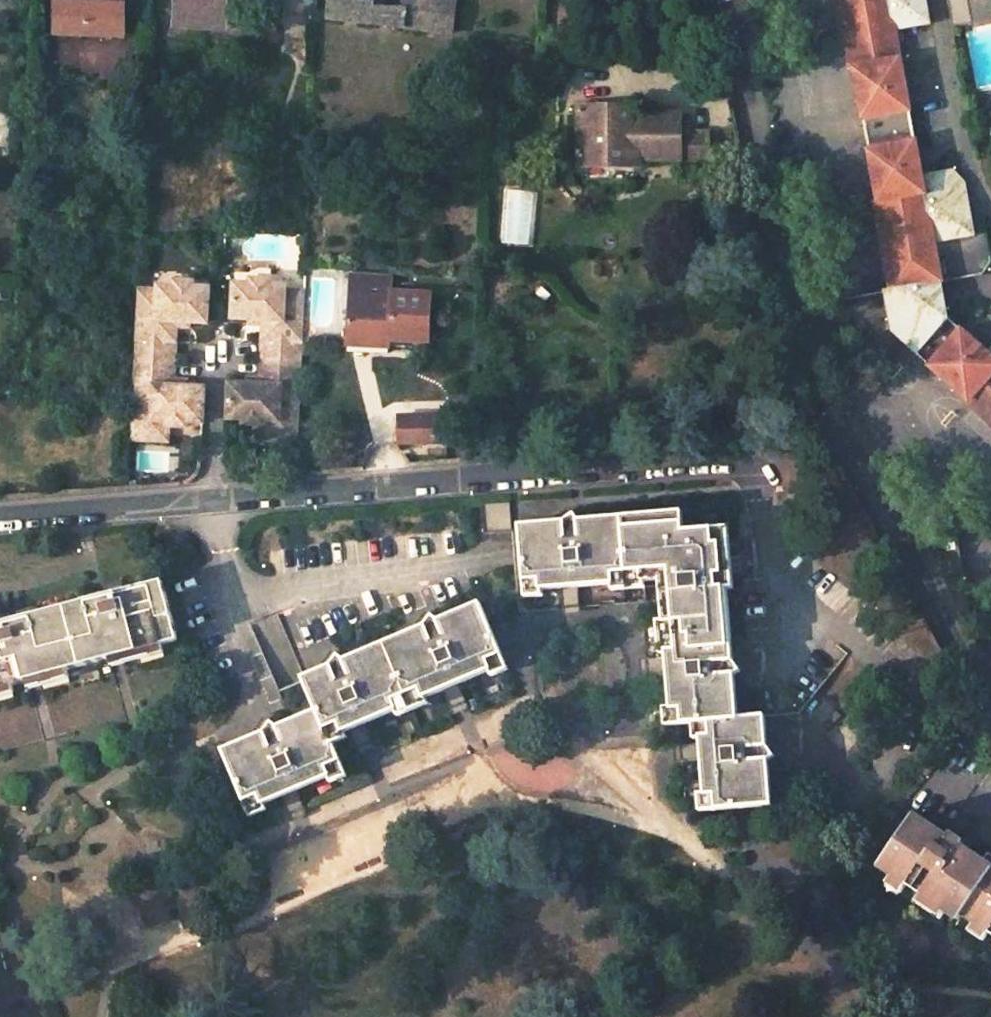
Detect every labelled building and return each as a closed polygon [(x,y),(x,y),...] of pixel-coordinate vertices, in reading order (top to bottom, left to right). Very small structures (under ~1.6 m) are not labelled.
[(55,31),(80,32),(81,24),(123,27),(124,0),(57,0),(55,31)] [(178,19),(228,24),(229,0),(178,0),(178,19)] [(381,0),(330,0),(329,18),(452,33),(455,0),(405,0),(405,7),(381,7),(381,0)] [(986,353),(947,318),(934,242),(975,235),(965,182),(953,169),(921,175),(894,30),(930,23),(926,0),(841,0),(895,289),(885,291),(891,331),(990,420),(990,348),(986,353)] [(951,24),(952,28),(970,24),(972,29),(990,26),(990,0),(946,0),(951,24)] [(632,107),(579,107),(579,164),(639,164),(640,158),(679,158),(679,161),(709,160),(709,131),(680,132),(680,113),(632,114),(632,107)] [(431,293),(391,290),(392,275),(351,272),(347,343),(388,345),(389,338),(428,341),(431,293)] [(301,361),(304,289),(284,288),(284,283),(266,283),(267,277),(248,276),(248,281),(233,281),(231,317),(249,318),(263,319),(263,325),(262,359),(301,361)] [(174,327),(174,322),(187,322),(206,323),(208,288),(192,287),(192,281),(174,280),(174,286),(157,285),(157,290),(137,289),(133,359),(172,360),(174,327)] [(133,359),(131,406),(130,440),(151,441),(152,425),(167,427),(185,427),(186,422),(201,423),(203,388),(184,387),(171,386),(171,381),(171,380),(172,360),(133,359)] [(260,426),(277,426),(276,440),(297,441),(301,361),(262,359),(260,379),(261,385),(247,384),(228,384),(227,419),(244,420),(244,425),(260,426)] [(398,417),(398,443),(446,442),(446,416),(398,417)] [(167,427),(152,425),(151,441),(166,442),(167,427)] [(277,426),(260,426),(260,440),(276,440),(277,426)] [(487,507),(491,531),(514,527),(511,503),(487,507)] [(550,523),(520,526),(526,597),(542,595),(542,589),(563,588),(577,587),(613,584),(613,590),(644,587),(643,581),(661,579),(661,588),(663,605),(664,621),(658,622),(660,652),(666,651),(667,658),(669,672),(671,708),(665,709),(667,723),(679,723),(693,722),(694,738),(700,738),(702,758),(705,794),(699,794),(700,810),(736,807),(771,804),(767,760),(778,752),(765,732),(763,715),(738,717),(734,675),(745,667),(731,646),(726,588),(732,587),(727,528),(683,531),(682,512),(579,520),(570,509),(550,523)] [(178,640),(163,580),(65,606),(0,624),(0,687),(178,640)] [(251,737),(223,750),(250,815),(266,808),(263,803),(282,794),(296,789),(329,775),(331,781),(346,775),(333,742),(346,737),(344,731),(350,728),(363,723),(396,709),(399,715),(427,703),(424,697),(444,689),(457,683),(490,669),(492,675),(507,669),(479,603),(438,620),(427,612),(412,632),(344,660),(333,652),(318,671),(303,677),(317,710),(277,726),(266,718),(251,737)] [(912,814),(877,866),(958,920),(962,915),(990,935),(990,867),(960,845),(962,842),(949,833),(947,837),(912,814)]
